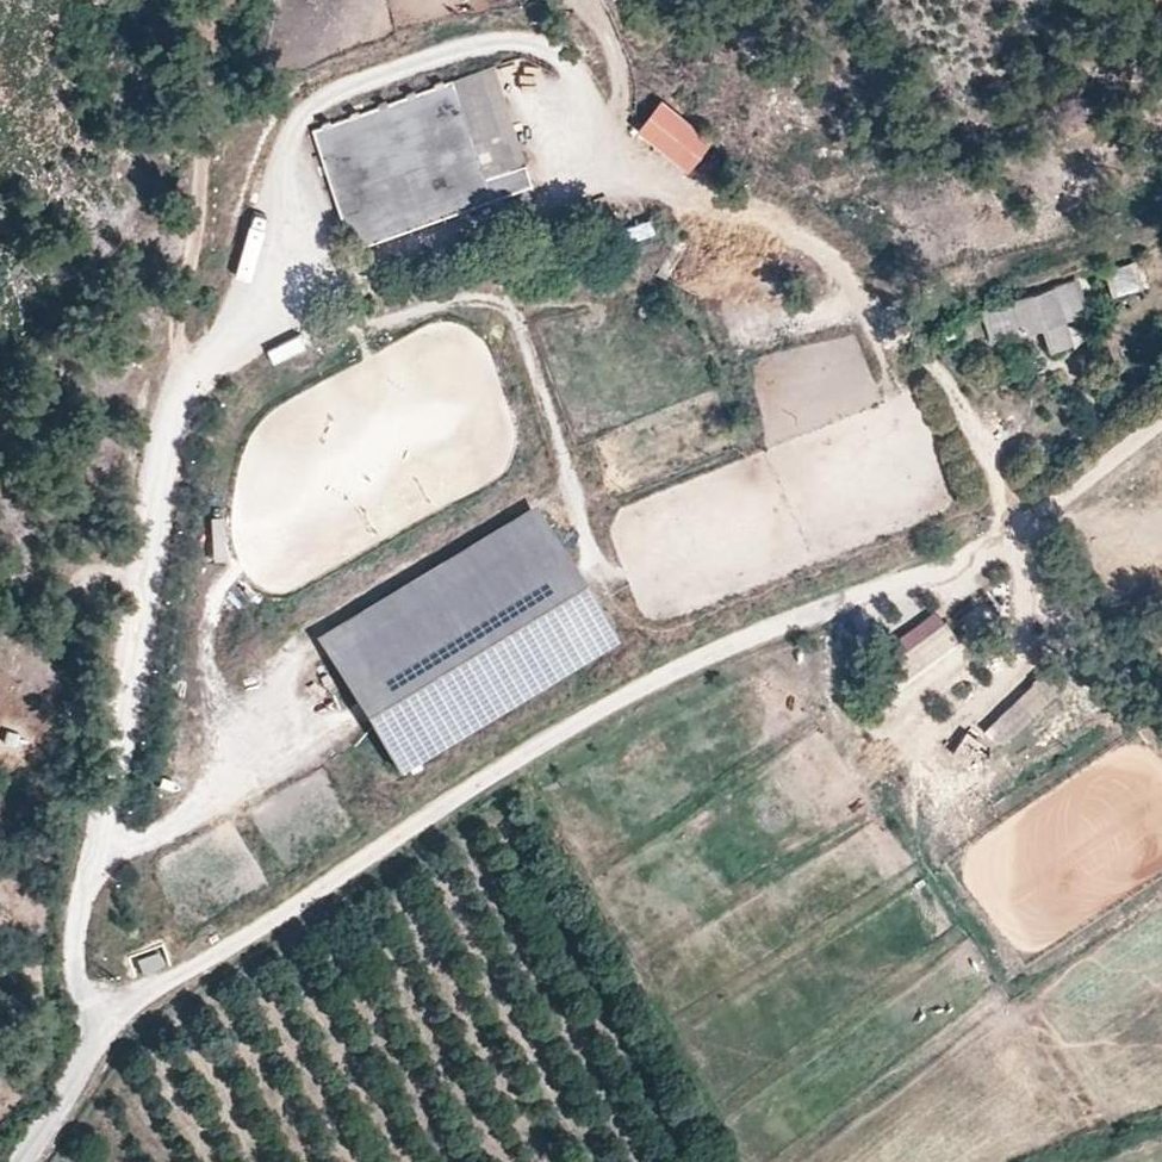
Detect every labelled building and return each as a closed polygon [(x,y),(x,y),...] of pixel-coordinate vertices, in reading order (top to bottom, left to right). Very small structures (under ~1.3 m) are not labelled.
[(535,186),(494,67),(451,82),(492,200),(535,186)] [(492,200),(451,82),(311,130),(353,248),(492,200)] [(713,141),(662,100),(638,130),(689,171),(713,141)] [(648,213),(626,222),(632,238),(654,229),(648,213)] [(1140,262),(1105,265),(1107,288),(1141,286),(1140,262)] [(1083,313),(1072,279),(977,308),(988,342),(1042,326),(1049,348),(1067,342),(1061,320),(1083,313)] [(958,338),(950,321),(936,328),(944,345),(958,338)] [(272,358),(305,347),(299,329),(266,341),(272,358)] [(615,640),(534,506),(311,637),(392,772),(615,640)] [(224,560),(222,517),(209,518),(211,561),(224,560)] [(887,658),(940,619),(932,607),(879,646),(887,658)] [(876,696),(954,638),(940,619),(887,658),(862,676),(876,696)] [(1005,736),(1061,684),(1045,667),(989,718),(1005,736)] [(965,767),(984,743),(965,728),(946,753),(965,767)]
